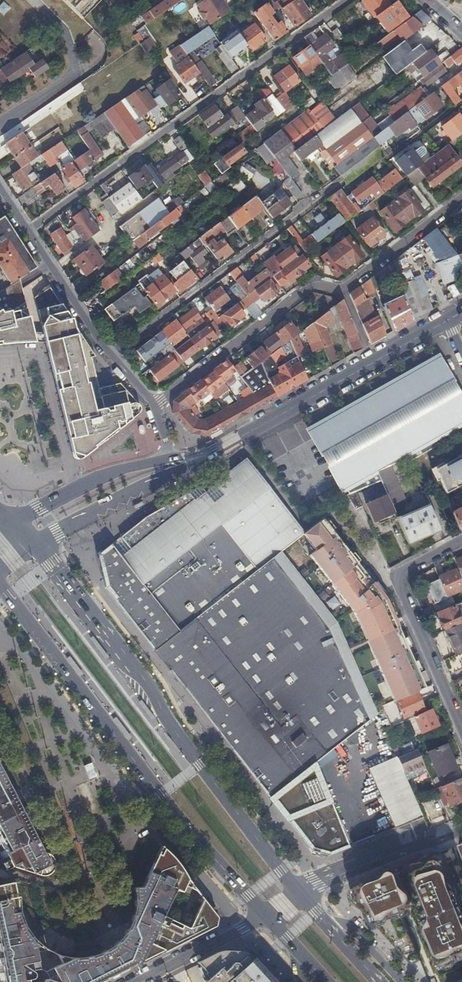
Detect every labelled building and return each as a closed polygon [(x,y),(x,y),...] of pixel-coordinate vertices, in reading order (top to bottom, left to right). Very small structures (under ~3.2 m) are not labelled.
[(82,19),(101,0),(63,0),(82,19)] [(149,21),(181,0),(164,0),(164,1),(144,14),(149,21)] [(196,5),(201,11),(198,13),(203,20),(206,18),(210,24),(229,11),(222,0),(203,0),(196,5)] [(274,12),(280,20),(281,22),(286,19),(285,18),(287,16),(294,26),(310,15),(300,0),(291,0),(286,3),(282,6),(274,12)] [(391,5),(387,0),(363,0),(360,3),(363,7),(366,5),(374,17),(375,16),(376,16),(391,5)] [(407,16),(396,1),(391,5),(376,16),(387,31),(407,16)] [(271,8),(267,2),(254,12),(274,40),(287,30),(281,22),(280,20),(275,23),(270,16),(274,12),(271,8)] [(271,8),(274,12),(282,6),(280,2),(271,8)] [(420,10),(373,44),(378,52),(399,37),(402,41),(409,36),(412,34),(431,19),(420,10)] [(374,17),(366,23),(370,27),(378,21),(375,16),(374,17)] [(239,29),(236,30),(237,32),(247,46),(250,50),(265,40),(254,24),(241,32),(239,29)] [(214,34),(208,26),(207,26),(199,32),(183,42),(180,45),(183,49),(186,53),(200,72),(210,86),(215,82),(202,62),(201,62),(192,49),(214,34)] [(331,32),(339,43),(345,38),(337,28),(331,32)] [(247,46),(237,32),(221,44),(226,50),(230,56),(231,58),(247,46)] [(310,33),(304,37),(309,45),(322,62),(332,75),(348,63),(352,60),(346,52),(332,61),(326,52),(334,46),(325,33),(315,40),(310,33)] [(146,38),(153,48),(155,46),(149,37),(146,38)] [(140,43),(146,52),(153,48),(146,38),(140,43)] [(387,52),(382,56),(390,66),(410,51),(402,41),(387,52)] [(390,66),(396,74),(402,69),(425,52),(419,44),(411,50),(410,51),(390,66)] [(200,72),(186,53),(183,49),(180,45),(169,52),(177,64),(172,67),(184,82),(200,72)] [(322,62),(309,45),(293,57),(306,74),(322,62)] [(461,47),(451,55),(443,61),(447,66),(454,61),(456,64),(461,60),(461,47)] [(417,68),(423,76),(440,63),(443,61),(451,55),(446,49),(436,57),(429,49),(425,52),(402,69),(404,72),(410,68),(412,71),(417,68)] [(224,61),(230,56),(226,50),(219,55),(224,61)] [(1,74),(3,73),(9,81),(28,69),(29,71),(34,68),(32,66),(34,65),(25,53),(0,70),(0,73),(1,74)] [(238,67),(231,58),(230,56),(224,61),(232,71),(238,67)] [(332,75),(328,78),(337,90),(357,75),(348,63),(332,75)] [(300,80),(289,65),(274,76),(275,78),(273,80),(282,92),(300,80)] [(422,78),(427,85),(446,71),(441,65),(422,78)] [(159,81),(168,75),(165,70),(155,76),(159,81)] [(455,104),(460,100),(452,89),(459,85),(461,89),(461,72),(461,71),(441,85),(455,104)] [(1,74),(0,75),(0,79),(4,85),(9,81),(3,73),(1,74)] [(167,105),(181,95),(170,79),(156,89),(159,94),(156,97),(153,99),(160,108),(162,106),(166,103),(167,105)] [(146,90),(147,90),(143,85),(103,112),(114,127),(128,146),(152,130),(143,118),(140,120),(138,116),(156,104),(146,90)] [(385,122),(388,126),(407,111),(415,105),(427,96),(422,89),(419,91),(418,89),(413,93),(414,95),(409,99),(408,98),(396,108),(397,109),(395,111),(393,116),(385,122)] [(292,105),(282,92),(275,97),(285,110),(292,105)] [(427,96),(415,105),(425,118),(443,105),(433,92),(427,96)] [(275,97),(272,93),(264,99),(263,98),(254,104),(257,107),(251,111),(245,116),(251,124),(256,131),(264,125),(261,121),(265,118),(264,116),(272,110),(276,116),(285,110),(275,97)] [(308,108),(310,110),(319,104),(314,97),(304,105),(307,109),(308,108)] [(310,110),(323,128),(336,119),(322,101),(319,104),(310,110)] [(227,115),(223,117),(214,105),(199,116),(208,128),(206,130),(212,138),(233,123),(227,115)] [(245,116),(237,105),(231,109),(239,120),(245,116)] [(407,111),(417,124),(425,118),(415,105),(407,111)] [(315,135),(321,130),(323,128),(310,110),(308,108),(307,109),(263,142),(289,176),(292,178),(298,173),(286,157),(293,152),(315,135)] [(321,130),(332,144),(362,122),(351,108),(336,119),(323,128),(321,130)] [(373,137),(385,153),(390,150),(388,147),(385,142),(410,124),(412,127),(417,124),(407,111),(388,126),(379,132),(373,137)] [(114,127),(103,112),(76,130),(89,149),(74,159),(71,161),(81,175),(88,170),(84,165),(102,154),(86,131),(94,126),(99,122),(107,132),(114,127)] [(461,133),(461,119),(458,114),(441,126),(450,137),(452,140),(455,138),(461,133)] [(362,122),(373,137),(379,132),(376,128),(368,117),(362,122)] [(99,122),(94,126),(101,136),(107,132),(99,122)] [(334,166),(344,180),(346,183),(386,154),(385,153),(373,137),(362,122),(332,144),(326,149),(331,156),(334,161),(337,164),(334,166)] [(376,128),(379,132),(388,126),(385,122),(376,128)] [(256,131),(251,124),(236,136),(241,142),(256,131)] [(321,144),(326,149),(332,144),(321,130),(315,135),(321,144)] [(14,156),(30,146),(21,132),(5,143),(14,156)] [(396,138),(401,144),(406,140),(402,134),(396,138)] [(186,145),(179,135),(173,139),(181,149),(186,145)] [(293,152),(299,160),(306,156),(308,158),(309,158),(311,160),(315,157),(313,155),(313,154),(311,152),(316,148),(318,146),(321,144),(315,135),(293,152)] [(452,140),(450,137),(442,143),(444,146),(447,144),(452,140)] [(459,143),(455,138),(452,140),(447,144),(451,149),(459,143)] [(75,187),(84,180),(81,175),(71,161),(74,159),(61,140),(44,152),(41,154),(49,165),(59,158),(63,163),(61,164),(63,167),(62,168),(66,174),(64,176),(68,182),(71,180),(75,187)] [(440,140),(433,145),(438,151),(444,146),(442,143),(440,140)] [(239,144),(214,162),(222,173),(230,167),(228,164),(244,151),(239,144)] [(438,151),(421,163),(417,167),(425,177),(432,186),(441,179),(439,177),(444,173),(446,176),(461,163),(451,149),(447,144),(444,146),(438,151)] [(21,167),(37,156),(35,152),(30,146),(14,156),(21,167)] [(395,162),(405,175),(406,175),(417,167),(421,163),(417,158),(424,153),(424,152),(425,151),(425,150),(424,149),(423,148),(422,147),(420,147),(419,147),(418,147),(417,149),(416,150),(416,152),(414,154),(411,149),(395,162)] [(41,154),(44,152),(41,148),(35,152),(37,156),(41,154)] [(164,182),(167,180),(164,176),(192,156),(186,148),(174,157),(168,162),(157,170),(162,177),(161,178),(164,182)] [(331,156),(326,149),(323,152),(324,153),(323,154),(327,159),(331,156)] [(329,165),(334,161),(331,156),(327,159),(325,160),(329,165)] [(252,185),(261,176),(248,161),(238,169),(252,185)] [(39,180),(27,163),(12,174),(23,190),(39,180)] [(157,173),(150,164),(146,167),(144,164),(128,176),(137,188),(153,176),(153,175),(157,173)] [(417,167),(406,175),(414,185),(415,185),(425,177),(417,167)] [(378,182),(385,191),(386,190),(402,178),(395,169),(387,176),(383,179),(378,182)] [(205,185),(212,181),(204,170),(197,175),(205,185)] [(56,194),(65,188),(54,173),(33,187),(38,194),(51,186),(56,194)] [(303,194),(289,176),(283,181),(285,184),(292,194),(296,199),(303,194)] [(368,204),(382,193),(371,178),(364,183),(358,187),(346,196),(358,211),(368,204)] [(140,195),(130,182),(109,198),(119,211),(121,214),(142,198),(140,195)] [(287,197),(292,194),(285,184),(280,187),(287,197)] [(414,185),(394,201),(408,219),(413,216),(413,217),(430,204),(415,185),(414,185)] [(37,194),(32,187),(21,195),(25,202),(37,194)] [(291,203),(287,197),(280,187),(279,187),(260,202),(264,206),(272,217),(291,203)] [(346,196),(340,188),(327,198),(338,213),(345,221),(358,211),(346,196)] [(264,206),(260,202),(255,196),(242,206),(228,216),(236,227),(264,206)] [(109,198),(108,197),(103,201),(102,201),(113,216),(119,211),(109,198)] [(163,218),(169,213),(158,198),(152,203),(163,218)] [(394,201),(380,211),(395,231),(403,224),(402,223),(408,219),(394,201)] [(131,241),(134,239),(160,220),(163,218),(152,203),(120,226),(131,241)] [(160,220),(164,226),(179,214),(178,212),(183,209),(180,205),(169,213),(163,218),(160,220)] [(85,210),(84,209),(72,218),(76,223),(72,226),(75,230),(71,232),(80,244),(100,229),(89,214),(85,210)] [(461,209),(453,215),(457,227),(461,225),(461,211),(461,209)] [(344,222),(345,221),(338,213),(330,218),(324,223),(318,215),(314,218),(317,222),(319,225),(320,227),(311,234),(317,242),(327,235),(337,227),(344,222)] [(388,231),(376,215),(372,218),(384,234),(388,231)] [(21,277),(36,266),(4,216),(0,219),(0,267),(2,270),(0,271),(0,291),(21,277)] [(227,233),(236,227),(228,216),(199,238),(204,243),(205,245),(206,244),(217,257),(222,253),(224,257),(231,252),(222,239),(216,244),(213,240),(225,230),(227,233)] [(384,234),(372,218),(357,229),(369,246),(370,245),(377,240),(384,234)] [(158,230),(164,226),(160,220),(134,239),(137,244),(140,247),(149,240),(150,240),(149,238),(152,235),(153,237),(160,232),(158,230)] [(317,242),(311,234),(302,240),(291,225),(287,228),(298,243),(305,252),(317,242)] [(437,227),(424,237),(423,238),(441,262),(449,281),(461,275),(461,266),(458,255),(452,247),(437,227)] [(78,245),(70,233),(64,236),(59,228),(51,233),(63,252),(71,247),(72,249),(78,245)] [(80,244),(71,232),(70,233),(78,245),(80,244)] [(348,236),(335,246),(349,265),(354,261),(355,262),(363,255),(348,236)] [(204,243),(199,238),(193,242),(198,248),(202,245),(204,243)] [(452,247),(458,255),(461,253),(461,243),(452,247)] [(188,246),(179,252),(184,259),(190,255),(198,266),(203,262),(205,260),(202,255),(207,251),(202,245),(198,248),(193,252),(188,246)] [(74,258),(86,275),(103,263),(103,262),(91,246),(74,258)] [(263,264),(266,268),(272,276),(278,271),(280,270),(299,256),(301,254),(294,246),(290,249),(289,248),(276,258),(274,255),(263,264)] [(349,265),(335,246),(321,256),(336,276),(342,271),(341,270),(349,265)] [(309,257),(305,252),(301,254),(299,256),(280,270),(278,271),(272,276),(280,286),(286,281),(287,280),(288,281),(295,276),(296,277),(302,272),(302,271),(309,266),(305,260),(309,257)] [(259,259),(255,253),(249,257),(254,262),(259,259)] [(422,299),(403,253),(388,265),(402,298),(411,320),(427,312),(422,299)] [(160,261),(154,255),(150,258),(155,264),(160,261)] [(178,288),(180,290),(196,278),(183,260),(170,271),(174,277),(171,279),(178,287),(178,288)] [(449,281),(441,262),(436,264),(444,282),(449,281)] [(236,267),(229,272),(236,282),(246,295),(272,276),(266,268),(247,282),(236,267)] [(122,276),(116,268),(99,281),(105,289),(122,276)] [(130,289),(106,308),(115,320),(134,306),(139,312),(151,303),(153,307),(176,291),(158,268),(148,276),(140,282),(130,289)] [(146,274),(138,280),(140,282),(148,276),(146,274)] [(272,276),(246,295),(240,300),(244,307),(259,295),(263,300),(270,295),(270,296),(277,291),(277,290),(281,287),(280,286),(272,276)] [(35,342),(21,277),(0,291),(0,345),(11,343),(22,342),(35,342)] [(375,289),(371,278),(364,283),(368,292),(376,289),(375,289)] [(461,292),(461,279),(447,288),(452,297),(461,292)] [(246,295),(236,282),(229,287),(239,301),(240,300),(246,295)] [(46,343),(71,454),(82,456),(87,453),(139,414),(140,405),(120,383),(98,388),(91,356),(95,354),(90,349),(47,283),(44,286),(46,288),(35,297),(46,343)] [(220,286),(204,298),(213,309),(214,310),(230,298),(220,286)] [(381,286),(375,289),(376,289),(379,299),(386,296),(381,286)] [(365,299),(359,287),(350,294),(355,307),(365,299)] [(426,297),(422,299),(427,312),(432,309),(426,297)] [(411,320),(402,298),(383,307),(392,331),(411,320)] [(343,299),(342,299),(330,308),(334,315),(338,312),(344,329),(343,329),(347,339),(348,338),(354,353),(363,348),(343,299)] [(365,299),(355,307),(362,324),(374,317),(365,299)] [(240,300),(239,301),(222,314),(226,319),(231,325),(237,320),(244,315),(240,310),(244,307),(240,300)] [(194,308),(177,320),(184,329),(187,334),(190,338),(206,326),(204,324),(203,322),(204,322),(201,318),(200,317),(194,308)] [(214,310),(213,309),(206,314),(210,319),(204,324),(206,326),(207,325),(213,321),(218,317),(214,310)] [(328,310),(313,322),(323,346),(323,347),(331,343),(325,327),(332,321),(328,310)] [(210,319),(206,314),(201,318),(204,322),(203,322),(204,324),(210,319)] [(226,319),(222,314),(218,317),(213,321),(217,326),(226,319)] [(362,324),(370,344),(385,335),(377,316),(374,317),(362,324)] [(177,320),(176,319),(160,331),(173,348),(175,346),(173,344),(187,334),(184,329),(177,320)] [(289,322),(263,342),(265,345),(271,353),(272,352),(290,339),(296,334),(303,329),(301,326),(299,328),(293,320),(290,322),(289,322)] [(217,326),(213,321),(207,325),(215,336),(221,332),(217,326)] [(313,322),(306,326),(303,329),(313,350),(323,346),(313,322)] [(215,336),(207,325),(206,326),(190,338),(184,343),(175,350),(183,360),(197,349),(204,345),(212,340),(211,339),(215,336)] [(148,359),(153,366),(174,350),(173,348),(160,331),(136,349),(145,362),(148,359)] [(304,354),(296,334),(290,339),(297,357),(304,354)] [(297,357),(290,339),(272,352),(275,359),(285,354),(284,353),(287,351),(290,358),(294,357),(296,361),(299,360),(297,357)] [(271,353),(265,345),(262,348),(260,346),(245,357),(253,367),(261,361),(271,353)] [(153,366),(149,369),(157,381),(183,360),(175,350),(174,350),(153,366)] [(461,431),(461,407),(435,358),(312,428),(346,488),(342,490),(351,505),(360,500),(356,491),(381,480),(377,471),(389,466),(409,457),(411,460),(461,431)] [(235,368),(227,359),(214,369),(215,371),(209,375),(208,374),(174,400),(173,412),(190,432),(207,436),(224,426),(242,416),(276,397),(269,380),(261,361),(253,367),(248,371),(241,376),(253,393),(205,420),(198,419),(188,407),(200,398),(203,398),(231,376),(232,374),(236,370),(235,368)] [(241,376),(248,371),(242,363),(235,368),(236,370),(241,376)] [(281,374),(269,380),(276,397),(307,379),(301,365),(292,369),(289,363),(279,368),(281,371),(280,372),(281,374)] [(193,404),(188,407),(195,415),(199,411),(193,404)] [(141,424),(138,424),(134,425),(134,429),(136,432),(139,433),(142,431),(143,427),(141,424)] [(267,444),(266,444),(289,489),(307,479),(279,425),(262,434),(267,444)] [(233,461),(246,453),(242,446),(229,454),(233,461)] [(436,469),(446,493),(461,484),(461,455),(436,469)] [(95,553),(105,582),(269,800),(266,791),(315,856),(347,844),(320,766),(325,764),(337,755),(333,745),(373,715),(345,633),(282,549),(303,533),(301,527),(248,456),(245,457),(220,476),(217,477),(206,485),(174,496),(156,510),(151,511),(110,542),(109,543),(95,553)] [(71,458),(65,459),(68,475),(74,473),(71,458)] [(404,500),(389,466),(377,471),(381,480),(392,506),(404,500)] [(394,513),(386,495),(366,504),(373,522),(394,513)] [(457,510),(452,498),(447,501),(451,512),(457,510)] [(396,517),(408,544),(440,529),(431,508),(430,506),(429,505),(400,517),(399,516),(396,517)] [(459,531),(461,530),(461,507),(457,510),(451,512),(459,531)] [(324,518),(303,534),(316,550),(310,555),(332,582),(337,589),(351,607),(354,611),(367,640),(370,646),(379,668),(388,687),(394,700),(425,687),(386,598),(324,518)] [(456,569),(438,576),(439,579),(446,596),(461,589),(461,582),(456,569)] [(446,596),(439,579),(426,584),(433,602),(432,603),(436,612),(437,612),(450,606),(446,596)] [(428,599),(419,603),(421,609),(431,605),(428,599)] [(454,604),(450,606),(437,612),(444,629),(461,621),(454,604)] [(460,623),(445,630),(456,655),(461,652),(461,627),(460,623)] [(416,691),(396,699),(404,717),(410,714),(417,711),(424,708),(416,691)] [(71,698),(77,705),(79,703),(74,696),(71,698)] [(418,714),(414,715),(421,732),(438,724),(431,708),(418,714)] [(398,747),(401,754),(414,748),(411,741),(398,747)] [(438,775),(456,767),(446,744),(428,752),(438,775)] [(417,748),(397,757),(404,774),(416,768),(417,771),(425,767),(417,748)] [(78,766),(83,780),(100,774),(96,760),(78,766)] [(6,863),(5,864),(8,871),(15,867),(44,876),(46,876),(48,876),(49,875),(50,875),(51,874),(52,873),(53,872),(54,871),(55,868),(55,865),(55,864),(55,863),(55,862),(54,861),(54,860),(53,860),(51,857),(48,855),(43,853),(40,847),(41,846),(42,845),(43,843),(43,842),(43,841),(43,840),(42,840),(42,839),(41,839),(40,838),(39,838),(38,838),(0,763),(0,851),(6,863)] [(416,768),(404,774),(407,780),(427,771),(425,767),(417,771),(416,768)] [(443,806),(461,798),(461,776),(435,788),(443,806)] [(162,846),(142,886),(134,887),(134,889),(134,892),(134,894),(134,897),(135,900),(134,908),(132,916),(131,917),(130,920),(129,923),(128,925),(126,928),(124,932),(121,936),(118,940),(117,940),(117,941),(116,941),(115,942),(114,943),(113,943),(113,944),(112,944),(112,945),(111,945),(110,946),(104,950),(97,953),(93,954),(80,957),(79,957),(79,956),(77,956),(74,957),(72,957),(67,956),(53,953),(52,953),(51,952),(51,951),(50,951),(49,951),(48,950),(47,950),(46,949),(45,949),(44,948),(37,943),(31,937),(29,935),(26,931),(23,926),(22,923),(21,919),(20,915),(19,912),(13,881),(0,884),(0,965),(2,965),(3,973),(0,974),(0,980),(4,979),(5,981),(104,981),(129,970),(142,963),(213,927),(214,912),(205,900),(190,928),(162,914),(179,880),(186,883),(188,879),(183,873),(162,846)] [(355,889),(354,890),(353,897),(353,898),(410,960),(411,960),(419,957),(420,955),(401,907),(420,900),(444,963),(445,963),(461,956),(461,905),(443,854),(355,889)] [(272,979),(261,967),(248,953),(246,952),(244,951),(236,950),(235,950),(223,950),(219,951),(216,951),(213,953),(211,954),(212,956),(199,969),(202,975),(204,973),(208,978),(205,980),(207,981),(274,981),(272,979)] [(249,954),(248,953),(261,967),(262,967),(249,954)]
